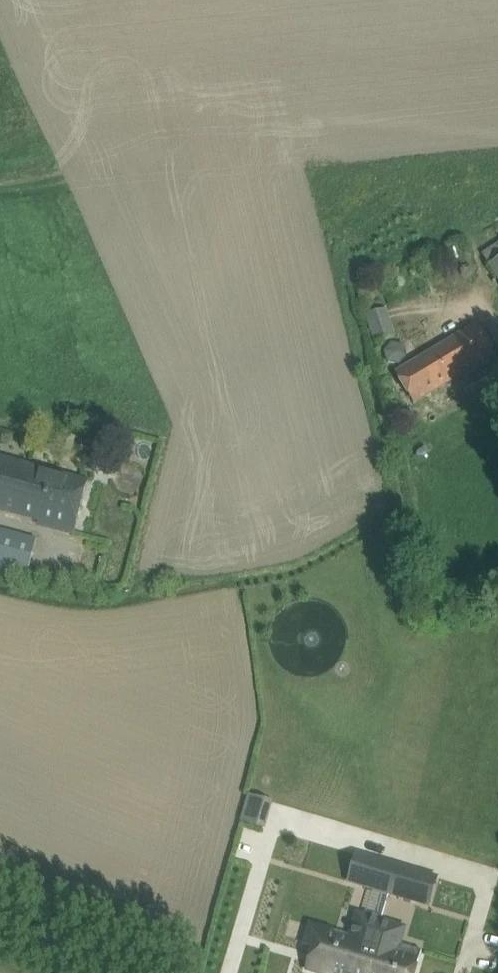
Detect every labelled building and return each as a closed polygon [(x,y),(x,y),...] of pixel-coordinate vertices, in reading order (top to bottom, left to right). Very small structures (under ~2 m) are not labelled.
[(497,252),(497,241),(480,251),(486,260),(497,252)] [(489,265),(497,278),(497,259),(489,265)] [(395,337),(385,307),(365,314),(375,344),(395,337)] [(414,403),(495,354),(477,324),(396,373),(414,403)] [(407,356),(403,344),(392,342),(384,351),(388,363),(399,365),(407,356)] [(0,457),(0,509),(40,521),(39,524),(72,532),(87,481),(0,457)] [(0,529),(0,569),(27,576),(37,538),(0,529)] [(246,791),(239,820),(263,826),(271,797),(246,791)] [(388,893),(397,865),(368,857),(360,885),(388,893)] [(417,901),(425,873),(397,865),(388,893),(417,901)] [(381,919),(363,914),(355,941),(330,934),(331,929),(310,923),(302,948),(311,951),(305,972),(308,972),(365,972),(381,919)] [(365,972),(415,972),(421,950),(420,950),(417,959),(391,951),(398,925),(381,919),(365,972)]
